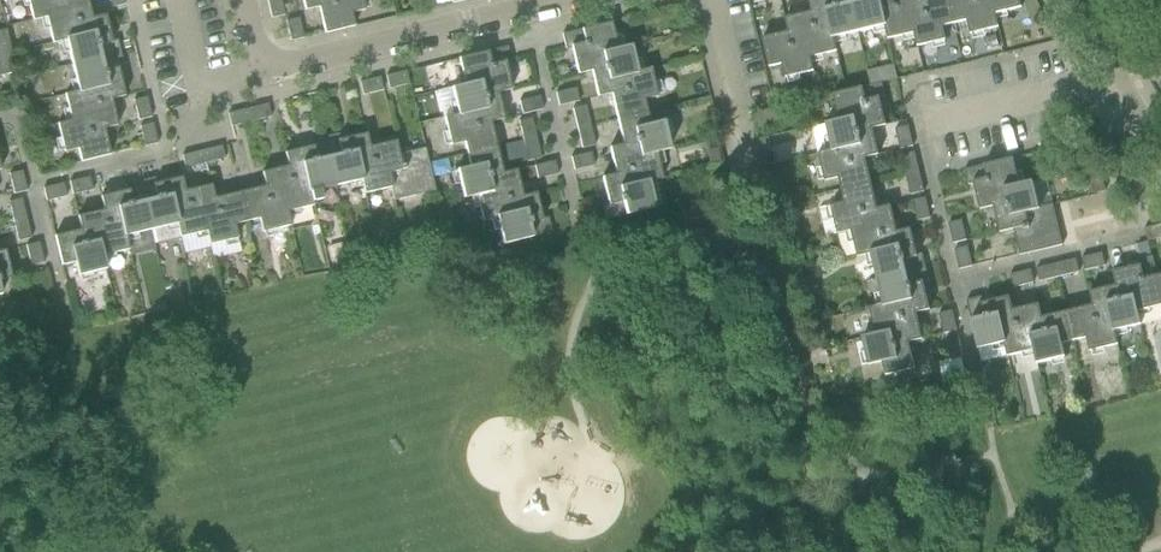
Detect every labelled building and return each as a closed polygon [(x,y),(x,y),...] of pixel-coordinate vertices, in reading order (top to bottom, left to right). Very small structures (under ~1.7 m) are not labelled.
[(32,20),(46,17),(60,14),(56,0),(27,0),(32,20)] [(60,14),(46,17),(52,43),(66,40),(80,37),(76,22),(91,18),(87,0),(56,0),(60,14)] [(280,0),(266,0),(271,19),(284,15),(280,0)] [(304,11),(318,8),(332,4),(331,0),(302,0),(304,11)] [(324,33),(324,34),(353,27),(350,13),(363,10),(361,0),(331,0),(332,4),(318,8),(324,33)] [(811,13),(814,27),(829,23),(833,38),(858,32),(851,0),(808,0),(811,13)] [(858,32),(884,25),(881,11),(895,8),(893,0),(851,0),(858,32)] [(895,8),(881,11),(884,25),(887,39),(913,33),(910,19),(925,15),(921,1),(921,0),(893,0),(895,8)] [(921,1),(925,15),(910,19),(913,33),(917,47),(944,40),(941,26),(954,23),(948,0),(925,0),(921,1)] [(954,23),(966,20),(970,34),(997,28),(994,14),(991,0),(989,0),(976,3),(976,0),(948,0),(954,23)] [(994,14),(1020,8),(1019,0),(991,0),(994,14)] [(784,19),(788,32),(791,47),(806,43),(809,58),(836,51),(833,38),(829,23),(814,27),(811,13),(784,19)] [(66,40),(72,65),(119,54),(116,40),(110,42),(103,15),(91,18),(76,22),(80,37),(66,40)] [(285,21),(290,42),(303,39),(298,18),(285,21)] [(754,39),(779,32),(775,19),(751,26),(754,39)] [(616,49),(610,23),(561,34),(565,50),(571,48),(577,74),(590,70),(605,67),(601,52),(616,49)] [(0,31),(0,76),(14,72),(4,30),(0,31)] [(993,31),(983,34),(986,45),(996,42),(993,31)] [(791,47),(788,32),(762,39),(768,67),(781,64),(785,78),(812,71),(809,58),(806,43),(791,47)] [(597,97),(610,93),(624,90),(621,75),(635,72),(629,46),(616,49),(601,52),(605,67),(590,70),(597,97)] [(458,59),(464,85),(478,81),(481,96),(496,92),(510,89),(504,64),(510,62),(507,47),(458,59)] [(72,65),(78,92),(92,88),(95,102),(109,99),(123,96),(117,69),(122,68),(119,54),(72,65)] [(877,70),(881,83),(895,80),(892,66),(877,70)] [(610,93),(616,119),(645,112),(642,100),(656,96),(649,69),(635,72),(621,75),(624,90),(610,93)] [(877,70),(867,72),(870,86),(881,83),(877,70)] [(406,71),(385,76),(388,89),(409,84),(406,71)] [(379,78),(359,82),(362,95),(382,91),(379,78)] [(450,88),(456,114),(471,111),(474,125),(488,122),(502,119),(496,92),(481,96),(478,81),(464,85),(450,88)] [(833,94),(839,121),(851,118),(855,132),(871,129),(884,125),(878,100),(884,98),(881,83),(870,86),(833,94)] [(64,95),(71,121),(85,117),(88,132),(103,129),(116,126),(109,99),(95,102),(92,88),(78,92),(64,95)] [(558,106),(578,102),(575,88),(555,93),(558,106)] [(151,118),(146,97),(133,100),(138,121),(151,118)] [(521,115),(542,110),(539,97),(518,101),(521,115)] [(247,109),(250,122),(270,117),(267,104),(247,109)] [(576,129),(589,126),(585,106),(572,109),(576,129)] [(250,122),(247,109),(227,114),(230,127),(250,122)] [(463,142),(466,155),(494,148),(488,122),(474,125),(471,111),(456,114),(442,118),(449,145),(463,142)] [(616,119),(622,145),(637,141),(640,156),(655,153),(668,150),(662,122),(648,125),(645,112),(616,119)] [(109,155),(103,129),(88,132),(85,117),(71,121),(56,124),(63,153),(77,149),(80,162),(109,155)] [(825,124),(832,150),(846,146),(849,161),(864,158),(877,154),(871,129),(855,132),(851,118),(839,121),(825,124)] [(536,138),(531,119),(518,122),(522,142),(536,138)] [(144,147),(157,144),(152,124),(139,127),(144,147)] [(589,126),(576,129),(581,149),(594,146),(589,126)] [(913,147),(908,126),(895,129),(899,150),(913,147)] [(336,135),(323,138),(334,186),(359,180),(356,166),(371,162),(367,148),(364,134),(338,140),(336,135)] [(310,147),(284,153),(287,167),(291,181),(305,178),(311,202),(321,200),(318,190),(334,186),(323,138),(309,141),(310,147)] [(536,138),(522,142),(527,161),(540,158),(536,138)] [(393,141),(367,148),(371,162),(356,166),(359,180),(362,194),(389,187),(386,173),(400,170),(397,155),(393,141)] [(609,148),(615,174),(629,171),(633,186),(647,182),(661,179),(655,153),(640,156),(637,141),(622,145),(609,148)] [(224,159),(221,146),(201,151),(204,164),(224,159)] [(838,177),(841,190),(870,183),(864,158),(849,161),(846,146),(832,150),(818,153),(824,181),(838,177)] [(461,198),(475,195),(490,191),(486,177),(501,173),(494,148),(466,155),(469,167),(455,170),(461,198)] [(423,149),(397,155),(400,170),(386,173),(389,187),(392,201),(433,191),(423,149)] [(201,151),(181,156),(185,169),(204,164),(201,151)] [(919,172),(914,152),(901,156),(905,175),(919,172)] [(573,171),(593,166),(590,153),(570,157),(573,171)] [(1004,188),(1019,185),(1012,158),(964,170),(967,185),(974,184),(980,210),(993,207),(1008,203),(1004,188)] [(557,174),(554,161),(533,166),(536,179),(557,174)] [(261,173),(264,187),(267,201),(282,198),(285,212),(312,206),(305,178),(291,181),(287,167),(261,173)] [(482,222),(495,218),(510,215),(506,200),(521,196),(514,170),(501,173),(486,177),(490,191),(475,195),(482,222)] [(13,195),(26,191),(21,171),(8,174),(13,195)] [(629,171),(615,174),(601,177),(607,204),(601,205),(605,220),(653,208),(647,182),(633,186),(629,171)] [(919,172),(905,175),(910,195),(923,192),(919,172)] [(89,177),(69,182),(72,195),(92,190),(89,177)] [(153,179),(138,182),(150,230),(176,224),(173,209),(187,206),(183,192),(180,178),(154,185),(153,179)] [(100,198),(103,211),(106,225),(121,222),(125,236),(150,230),(138,182),(124,186),(126,191),(100,198)] [(1019,185),(1004,188),(1008,203),(993,207),(999,233),(1013,230),(1027,226),(1024,211),(1039,208),(1033,182),(1019,185)] [(46,202),(66,197),(63,183),(42,188),(46,202)] [(837,234),(851,230),(865,227),(862,212),(876,209),(870,183),(841,190),(844,203),(830,206),(837,234)] [(209,186),(183,192),(187,206),(173,209),(176,224),(179,237),(206,231),(202,217),(216,214),(212,199),(209,186)] [(264,187),(238,193),(245,222),(258,219),(261,232),(289,226),(285,212),(282,198),(267,201),(264,187)] [(238,193),(212,199),(216,214),(202,217),(206,231),(209,245),(236,238),(233,225),(245,222),(238,193)] [(510,215),(495,218),(501,244),(549,232),(546,218),(540,219),(534,193),(521,196),(506,200),(510,215)] [(929,218),(925,198),(912,201),(916,221),(929,218)] [(13,222),(26,219),(21,199),(8,202),(13,222)] [(1039,208),(1024,211),(1027,226),(1013,230),(1019,256),(1062,246),(1052,205),(1039,208)] [(857,257),(870,254),(885,250),(881,236),(896,232),(890,206),(876,209),(862,212),(865,227),(851,230),(857,257)] [(77,217),(80,230),(84,245),(98,241),(102,256),(128,249),(125,236),(121,222),(106,225),(103,211),(77,217)] [(31,238),(26,219),(13,222),(17,241),(31,238)] [(953,244),(966,241),(961,220),(948,223),(953,244)] [(1160,238),(1160,224),(1144,229),(1147,242),(1160,238)] [(870,254),(876,280),(925,268),(921,254),(915,256),(909,229),(896,232),(881,236),(885,250),(870,254)] [(80,230),(54,237),(61,266),(74,263),(77,276),(105,269),(102,256),(98,241),(84,245),(80,230)] [(794,230),(780,233),(783,245),(796,242),(794,230)] [(43,263),(38,243),(25,246),(30,266),(43,263)] [(972,267),(972,266),(967,246),(954,249),(959,270),(972,267)] [(10,278),(3,251),(0,251),(0,281),(10,278)] [(1101,253),(1081,258),(1084,271),(1105,266),(1101,253)] [(1116,287),(1119,301),(1133,298),(1136,312),(1160,306),(1160,299),(1156,277),(1151,257),(1137,261),(1138,267),(1112,273),(1116,287)] [(1055,264),(1059,277),(1078,272),(1075,259),(1055,264)] [(1059,277),(1055,264),(1036,269),(1039,282),(1059,277)] [(876,280),(882,305),(897,302),(900,316),(915,313),(929,310),(922,284),(928,282),(925,268),(876,280)] [(812,270),(799,273),(801,281),(814,278),(812,270)] [(1030,270),(1009,275),(1013,288),(1033,283),(1030,270)] [(1090,293),(1093,306),(1096,321),(1110,317),(1114,332),(1140,326),(1136,312),(1133,298),(1119,301),(1116,287),(1090,293)] [(977,349),(1004,343),(1000,329),(1015,325),(1012,311),(1008,298),(983,304),(981,297),(966,301),(977,349)] [(869,308),(875,334),(890,331),(893,346),(908,342),(921,339),(915,313),(900,316),(897,302),(882,305),(869,308)] [(1007,357),(1033,351),(1029,336),(1044,333),(1041,319),(1038,305),(1012,311),(1015,325),(1000,329),(1004,343),(1007,357)] [(1093,306),(1067,312),(1074,341),(1086,338),(1089,351),(1117,345),(1114,332),(1110,317),(1096,321),(1093,306)] [(956,331),(951,311),(938,314),(943,334),(956,331)] [(1029,336),(1033,351),(1036,364),(1064,358),(1061,344),(1074,341),(1067,312),(1041,319),(1044,333),(1029,336)] [(890,331),(875,334),(861,337),(868,366),(882,362),(885,375),(914,369),(908,342),(893,346),(890,331)] [(962,357),(957,337),(944,340),(949,360),(962,357)]
